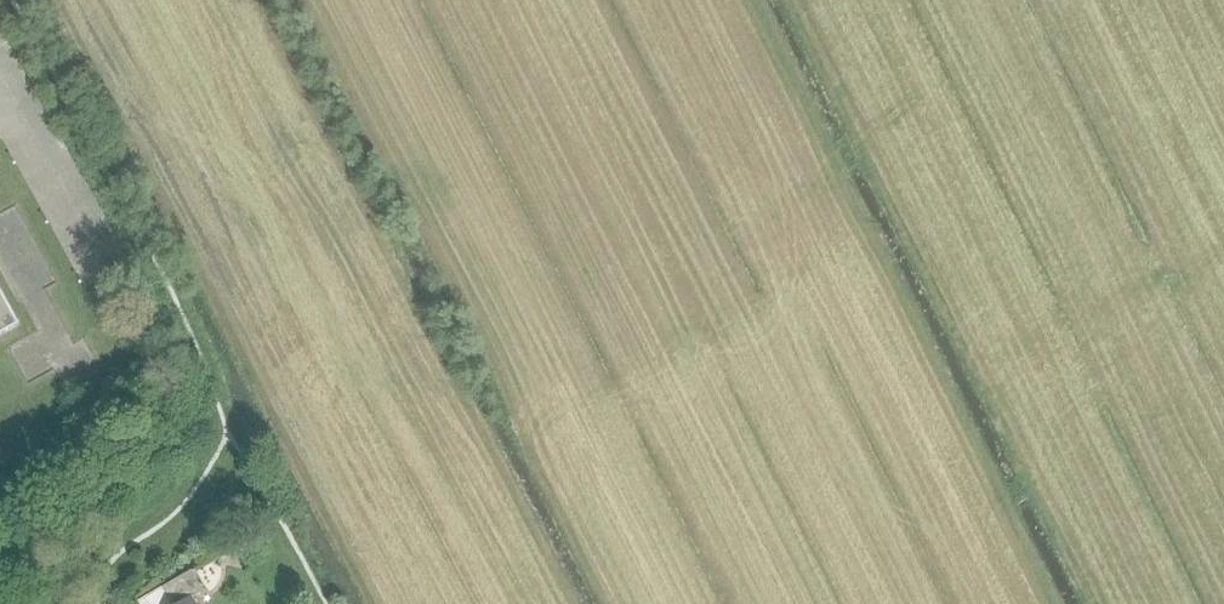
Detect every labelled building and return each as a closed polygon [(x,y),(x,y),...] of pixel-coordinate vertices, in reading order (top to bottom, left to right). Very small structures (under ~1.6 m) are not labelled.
[(19,326),(0,291),(0,336),(19,326)] [(190,598),(202,591),(189,570),(160,588),(170,603),(193,603),(190,598)]
